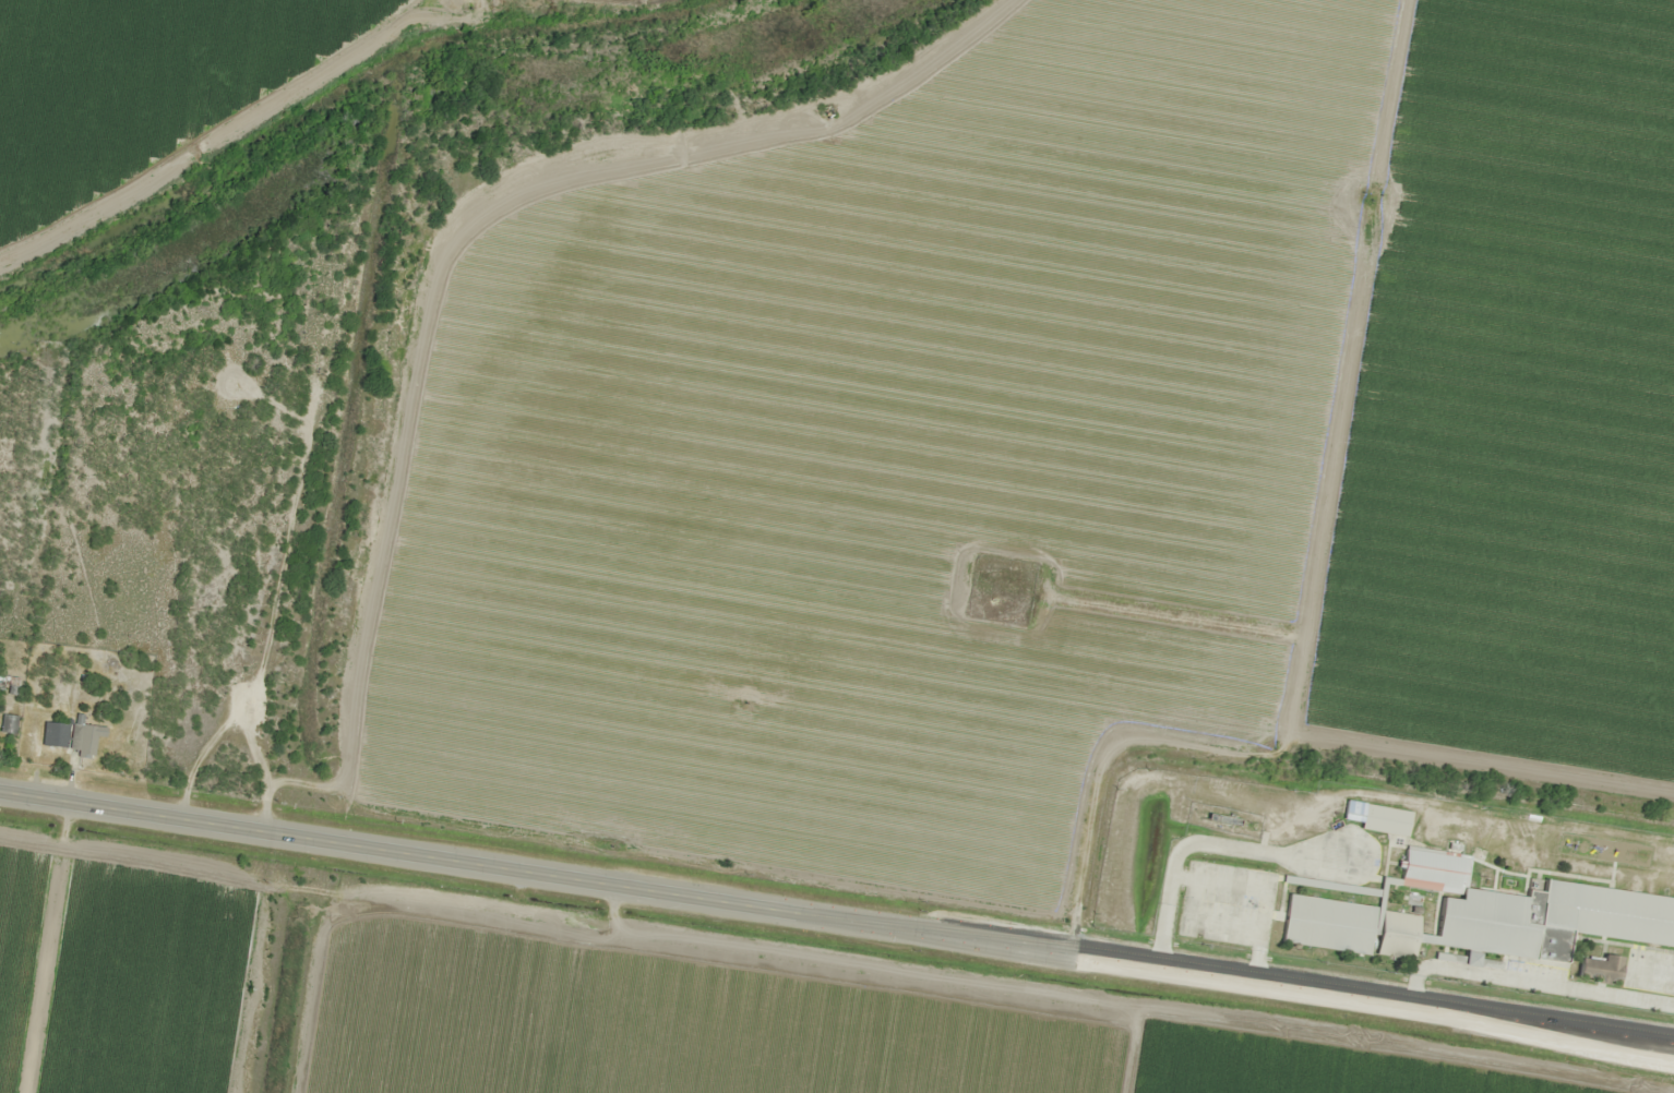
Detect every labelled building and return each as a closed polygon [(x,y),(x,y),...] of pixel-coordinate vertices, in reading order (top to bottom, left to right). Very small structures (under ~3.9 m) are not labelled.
[(1365,828),(1412,835),(1416,808),(1351,798),(1348,818),(1366,821),(1365,828)] [(1672,887),(1529,872),(1527,891),(1471,885),(1471,880),(1473,854),(1409,847),(1406,878),(1381,886),(1359,883),(1357,871),(1327,876),(1317,875),(1294,879),(1287,942),(1378,952),(1378,953),(1419,957),(1420,942),(1571,958),(1574,933),(1673,946),(1673,887),(1672,887)]
